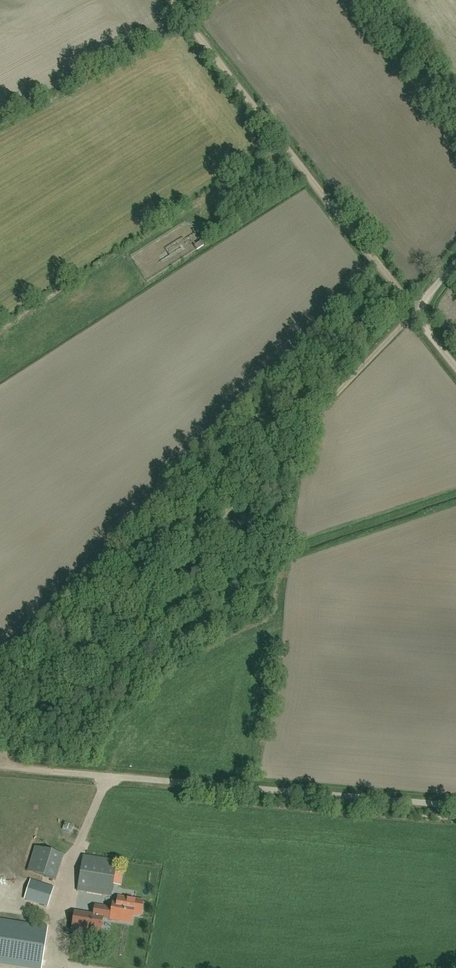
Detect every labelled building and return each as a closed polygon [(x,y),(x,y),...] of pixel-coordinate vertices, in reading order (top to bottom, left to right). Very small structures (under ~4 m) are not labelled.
[(203,246),(201,242),(194,246),(197,250),(203,246)] [(185,248),(150,269),(148,265),(144,265),(141,260),(141,269),(140,269),(147,279),(163,268),(171,268),(189,257),(189,253),(185,248)] [(28,872),(56,881),(63,856),(35,848),(28,872)] [(111,897),(114,879),(117,861),(83,856),(77,891),(111,897)] [(47,907),(53,888),(33,881),(27,901),(47,907)] [(113,904),(112,908),(112,909),(116,910),(114,919),(114,920),(131,923),(132,914),(140,916),(143,901),(118,897),(117,904),(113,904)] [(104,907),(95,906),(93,915),(103,917),(114,919),(116,910),(112,909),(112,908),(104,907)] [(75,912),(72,929),(80,930),(80,933),(91,935),(91,932),(100,934),(103,917),(93,915),(75,912)] [(48,927),(0,919),(0,963),(31,967),(41,967),(48,927)]
